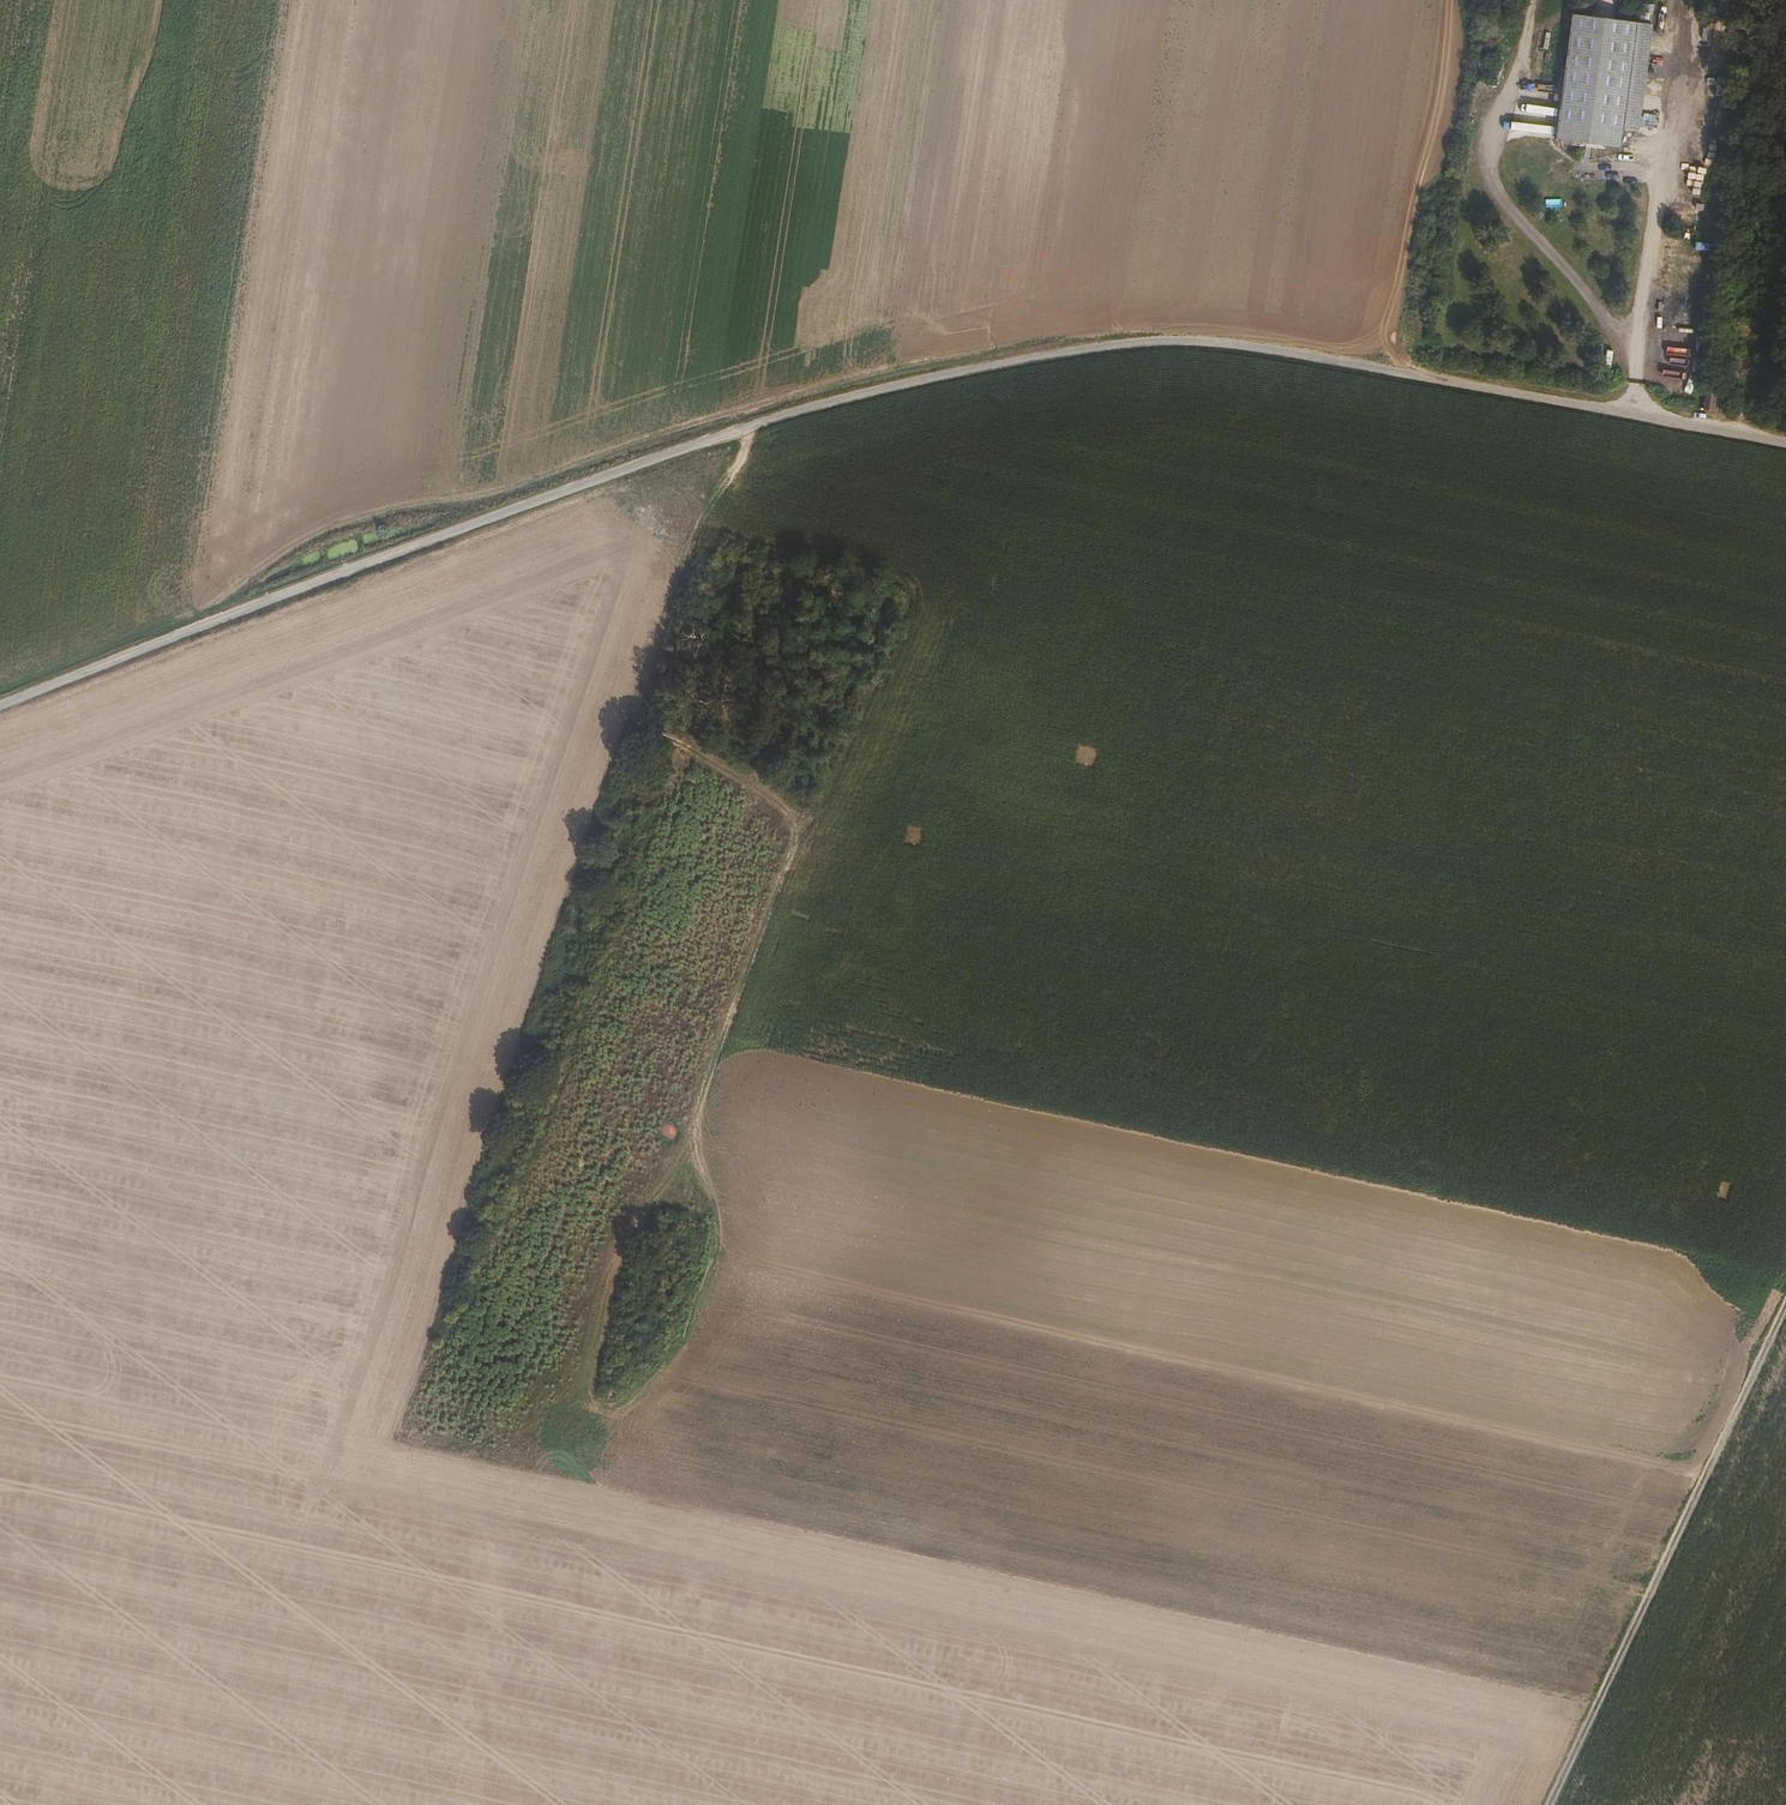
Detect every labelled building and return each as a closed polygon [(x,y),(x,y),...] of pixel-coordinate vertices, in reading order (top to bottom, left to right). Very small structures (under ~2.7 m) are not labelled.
[(1623,129),(1637,22),(1572,13),(1555,139),(1620,148),(1623,129)] [(1637,132),(1652,24),(1637,22),(1623,129),(1637,132)] [(1686,249),(1707,250),(1708,243),(1687,242),(1686,249)] [(1521,246),(1508,261),(1513,265),(1526,250),(1521,246)] [(1669,292),(1668,299),(1686,302),(1687,295),(1669,292)] [(1714,413),(1717,394),(1707,393),(1704,411),(1714,413)]
